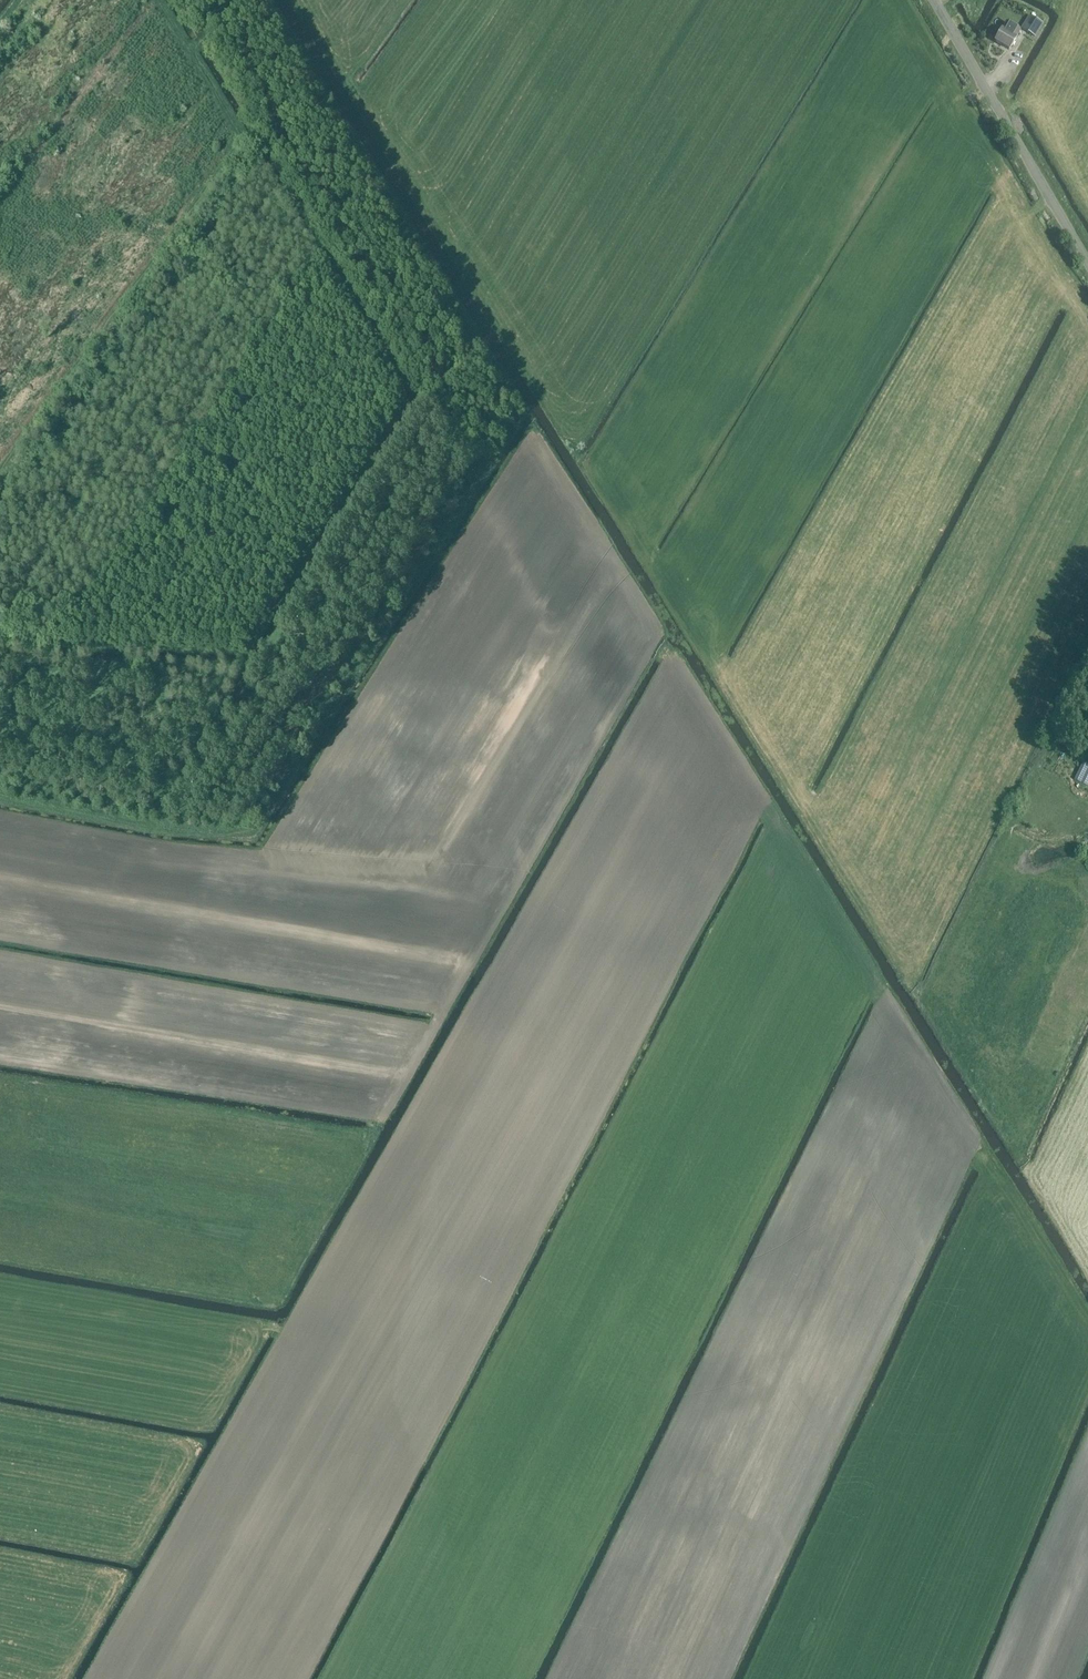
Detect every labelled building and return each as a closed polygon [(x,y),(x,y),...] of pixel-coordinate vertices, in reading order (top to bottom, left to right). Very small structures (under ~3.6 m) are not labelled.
[(1028,33),(1036,20),(1029,16),(1021,29),(1028,33)] [(1020,31),(1006,23),(1001,30),(994,42),(1009,50),(1016,38),(1015,38),(1020,31)] [(1087,783),(1087,767),(1082,764),(1073,781),(1086,787),(1087,783)]
